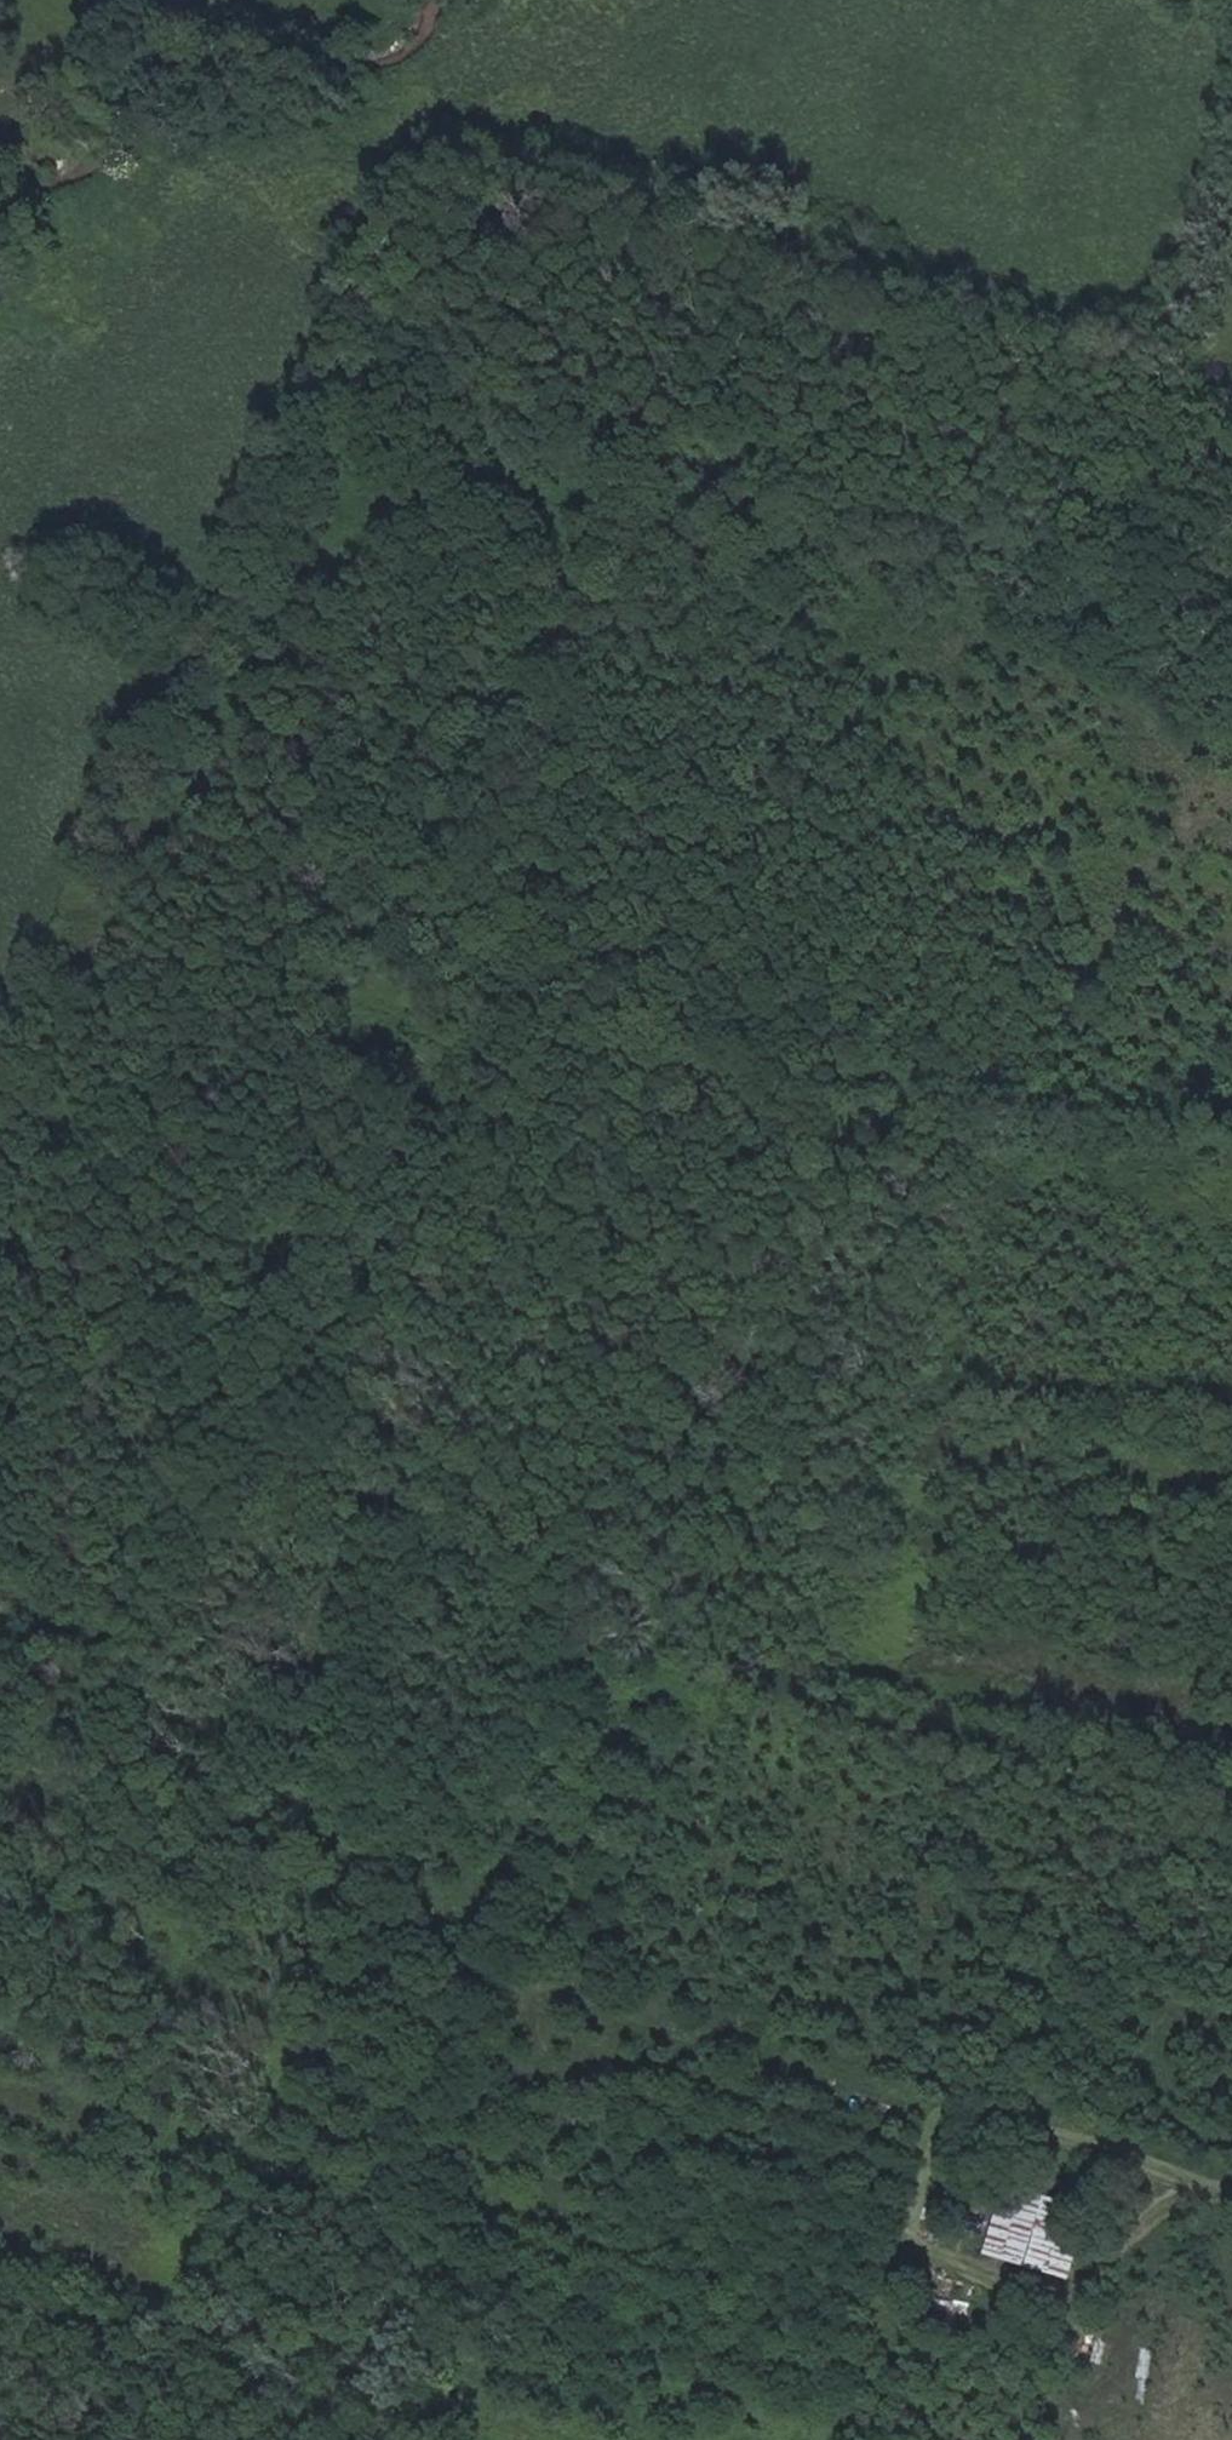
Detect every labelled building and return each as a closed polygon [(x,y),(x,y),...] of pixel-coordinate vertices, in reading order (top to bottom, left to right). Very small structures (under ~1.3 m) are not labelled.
[(1074,2278),(1089,2226),(1003,2200),(987,2252),(1074,2278)]
